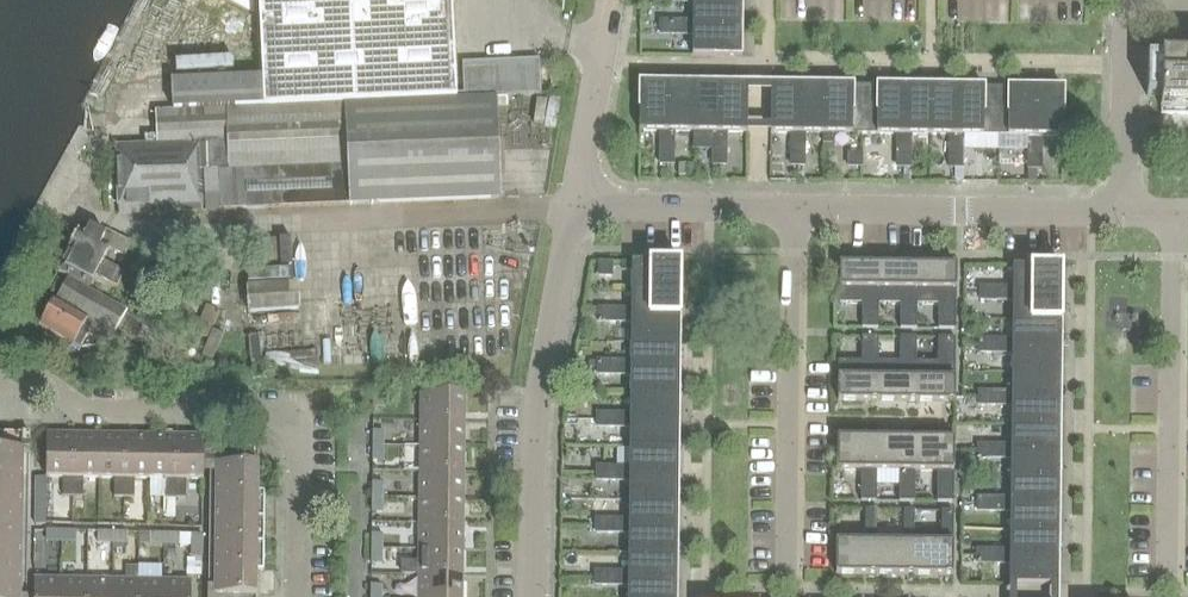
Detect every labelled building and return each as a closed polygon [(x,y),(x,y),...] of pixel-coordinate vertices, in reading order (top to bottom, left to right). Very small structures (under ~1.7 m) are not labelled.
[(262,79),(264,108),(458,98),(458,96),(453,1),(450,0),(258,0),(262,79)] [(660,28),(741,29),(741,3),(693,2),(693,5),(693,22),(660,21),(660,28)] [(692,56),(737,56),(741,56),(741,29),(660,28),(660,34),(692,35),(692,56)] [(1160,58),(1160,59),(1147,59),(1147,96),(1160,97),(1160,114),(1187,115),(1187,58),(1160,58)] [(118,214),(204,210),(204,216),(219,215),(219,212),(499,199),(496,98),(466,100),(264,109),(264,108),(262,79),(172,82),(173,112),(156,113),(156,136),(146,137),(145,146),(115,147),(118,214)] [(640,83),(640,98),(639,132),(660,132),(660,164),(666,164),(667,83),(640,83)] [(673,132),(693,132),(693,84),(667,83),(666,164),(673,164),(673,132)] [(713,165),(718,165),(719,84),(693,84),(693,132),(713,132),(713,165)] [(726,132),(747,133),(747,125),(747,92),(747,84),(719,84),(718,165),(725,165),(726,132)] [(747,84),(747,92),(759,93),(771,93),(771,85),(759,84),(747,84)] [(799,85),(771,85),(771,93),(770,125),(770,133),(791,133),(791,166),(798,166),(799,85)] [(824,134),(825,85),(799,85),(798,166),(804,166),(804,133),(822,134),(824,134)] [(877,86),(825,85),(824,134),(822,134),(822,145),(832,145),(832,134),(851,134),(851,117),(864,117),(864,106),(877,106),(877,86)] [(905,86),(877,86),(877,106),(864,106),(864,117),(851,117),(851,134),(878,134),(897,135),(897,167),(904,167),(905,86)] [(931,87),(905,86),(904,167),(910,167),(910,135),(930,135),(931,87)] [(957,87),(931,87),(930,135),(950,135),(949,168),(956,168),(957,87)] [(957,87),(956,168),(962,168),(963,135),(1008,136),(1008,119),(995,119),(995,108),(982,108),(982,87),(957,87)] [(1008,119),(1008,136),(1028,136),(1028,168),(1034,169),(1035,88),(982,87),(982,108),(995,108),(995,119),(1008,119)] [(1035,88),(1034,169),(1041,169),(1041,136),(1062,137),(1063,88),(1035,88)] [(759,125),(747,125),(747,133),(759,133),(770,133),(770,125),(759,125)] [(848,154),(848,166),(861,167),(861,154),(848,154)] [(692,163),(680,163),(679,177),(691,177),(692,163)] [(76,231),(68,246),(70,247),(101,264),(103,261),(109,249),(124,257),(130,244),(131,243),(106,230),(104,234),(90,226),(84,236),(76,231)] [(70,247),(58,271),(89,287),(95,275),(116,286),(123,272),(103,261),(101,264),(70,247)] [(612,277),(612,261),(597,261),(597,277),(612,277)] [(622,270),(631,270),(631,289),(679,289),(680,262),(631,262),(631,263),(622,263),(622,270)] [(878,329),(878,304),(879,265),(839,264),(839,304),(862,304),(862,328),(878,329)] [(900,329),(916,329),(917,305),(917,265),(879,265),(878,304),(900,305),(900,329)] [(954,330),(955,330),(956,266),(917,265),(917,305),(938,305),(938,329),(954,329),(954,330)] [(980,287),(980,294),(1061,295),(1061,267),(1013,266),(1012,287),(980,287)] [(127,312),(68,278),(56,300),(53,298),(40,321),(42,322),(41,324),(73,342),(72,344),(81,349),(89,335),(107,345),(127,312)] [(299,312),(298,284),(245,287),(247,315),(299,312)] [(599,309),(598,316),(679,317),(679,289),(631,289),(631,309),(599,309)] [(1060,320),(1061,295),(980,294),(980,300),(1012,301),(1012,319),(1060,320)] [(206,307),(197,331),(209,336),(201,356),(212,361),(222,333),(211,329),(218,311),(206,307)] [(679,317),(598,316),(598,322),(631,322),(631,340),(679,341),(679,317)] [(1060,320),(1012,319),(1012,340),(979,340),(979,346),(1060,347),(1060,320)] [(259,336),(248,337),(252,377),(263,376),(259,336)] [(838,401),(877,401),(878,362),(878,338),(862,337),(862,362),(838,362),(838,401)] [(900,338),(900,362),(878,362),(877,401),(915,402),(916,362),(916,338),(900,338)] [(938,338),(938,363),(916,362),(915,402),(955,402),(955,338),(954,338),(954,339),(938,338)] [(598,361),(598,367),(678,368),(679,341),(631,340),(630,362),(598,361)] [(1060,347),(979,346),(979,353),(1012,353),(1011,372),(1060,373),(1060,347)] [(678,368),(598,367),(598,374),(630,375),(630,393),(678,394),(678,368)] [(979,392),(979,399),(1059,399),(1060,373),(1011,372),(1011,393),(979,392)] [(384,393),(373,393),(373,408),(384,408),(384,393)] [(597,414),(597,420),(678,421),(678,394),(630,393),(630,414),(597,414)] [(420,421),(464,421),(464,394),(421,394),(420,421)] [(1059,399),(979,399),(979,405),(1011,405),(1011,424),(1059,424),(1059,399)] [(678,421),(597,420),(597,427),(629,427),(629,447),(678,447),(678,421)] [(464,421),(420,421),(420,446),(464,447),(464,421)] [(978,445),(978,452),(1059,452),(1059,424),(1011,424),(1011,445),(978,445)] [(383,431),(373,431),(373,446),(383,446),(383,431)] [(22,458),(29,459),(30,433),(0,433),(0,596),(20,596),(22,458)] [(47,434),(46,478),(63,478),(62,497),(72,497),(73,434),(47,434)] [(73,434),(72,497),(83,497),(83,478),(99,478),(99,434),(73,434)] [(99,434),(99,478),(114,479),(114,497),(124,498),(125,435),(99,434)] [(125,435),(124,498),(134,498),(135,479),(150,479),(151,435),(125,435)] [(151,435),(150,479),(166,479),(165,498),(176,498),(177,435),(151,435)] [(177,435),(176,498),(186,498),(186,480),(203,480),(203,472),(203,449),(204,436),(177,435)] [(861,501),(876,502),(877,471),(877,438),(837,437),(837,470),(861,471),(861,501)] [(899,502),(914,502),(915,471),(915,438),(877,438),(877,471),(899,471),(899,502)] [(954,439),(915,438),(915,471),(938,472),(937,502),(952,502),(952,503),(953,503),(954,439)] [(383,446),(373,446),(373,461),(383,461),(383,446)] [(464,447),(420,446),(420,472),(463,472),(464,447)] [(597,467),(597,474),(677,475),(678,447),(629,447),(629,468),(597,467)] [(216,473),(217,449),(206,449),(203,449),(203,472),(206,472),(216,473)] [(257,491),(258,449),(217,449),(216,473),(214,587),(208,587),(208,596),(256,596),(256,570),(263,570),(264,491),(257,491)] [(1059,452),(978,452),(978,458),(1010,458),(1010,478),(1059,479),(1059,452)] [(463,472),(420,472),(419,497),(463,498),(463,472)] [(677,475),(597,474),(597,480),(629,480),(629,500),(677,500),(677,475)] [(36,478),(36,489),(46,489),(46,478),(36,478)] [(978,498),(978,505),(1058,506),(1059,479),(1010,478),(1010,498),(978,498)] [(383,482),(372,482),(372,497),(383,497),(383,482)] [(36,489),(36,501),(46,501),(46,489),(36,489)] [(372,497),(372,512),(382,512),(383,497),(372,497)] [(463,498),(419,497),(419,523),(463,524),(463,498)] [(176,515),(176,498),(165,498),(165,515),(176,515)] [(596,520),(596,526),(677,527),(677,500),(629,500),(628,520),(596,520)] [(36,501),(36,513),(46,513),(46,501),(36,501)] [(1058,506),(978,505),(977,511),(1010,511),(1010,531),(1058,531),(1058,506)] [(836,574),(875,574),(876,541),(876,511),(866,510),(865,541),(836,541),(836,574)] [(904,511),(903,542),(876,541),(875,574),(913,575),(914,542),(914,511),(904,511)] [(942,511),(941,542),(914,542),(913,575),(952,575),(953,511),(952,511),(942,511)] [(36,513),(35,525),(46,525),(46,523),(46,513),(36,513)] [(463,524),(419,523),(419,549),(463,550),(463,524)] [(677,527),(596,526),(596,533),(628,533),(628,553),(676,553),(677,527)] [(46,541),(61,541),(61,531),(46,530),(46,541)] [(61,531),(61,541),(76,541),(76,531),(61,531)] [(977,550),(977,557),(1058,557),(1058,531),(1010,531),(1009,550),(977,550)] [(98,542),(113,542),(113,532),(98,532),(98,542)] [(113,532),(113,542),(128,543),(128,532),(113,532)] [(150,543),(165,544),(165,533),(150,533),(150,543)] [(165,533),(165,544),(180,544),(180,534),(165,533)] [(180,534),(180,544),(191,545),(191,534),(180,534)] [(191,545),(191,546),(201,546),(202,534),(191,534),(191,545)] [(382,534),(372,534),(371,549),(382,549),(382,534)] [(191,546),(191,557),(201,557),(201,546),(191,546)] [(382,549),(371,549),(371,564),(382,564),(382,549)] [(418,575),(462,575),(463,550),(419,549),(418,561),(400,561),(400,575),(418,575)] [(676,553),(628,553),(628,572),(595,572),(595,579),(676,580),(676,553)] [(1057,585),(1058,557),(977,557),(977,563),(1009,563),(1009,584),(1009,585),(1038,585),(1057,585)] [(112,596),(138,596),(138,580),(139,567),(126,567),(126,580),(112,580),(112,596)] [(418,575),(418,596),(462,596),(462,575),(418,575)] [(61,579),(34,578),(34,596),(61,596),(61,579)] [(61,596),(87,596),(87,579),(61,579),(61,596)] [(87,596),(112,596),(112,580),(87,579),(87,596)] [(595,585),(628,585),(628,596),(676,596),(676,580),(595,579),(595,585)] [(138,596),(164,596),(164,580),(138,580),(138,596)] [(191,581),(164,580),(164,596),(191,596),(191,581)] [(371,585),(371,596),(381,596),(381,585),(371,585)] [(1009,585),(1009,596),(1017,596),(1017,585),(1009,585)] [(1051,585),(1051,596),(1059,596),(1059,585),(1051,585)]
